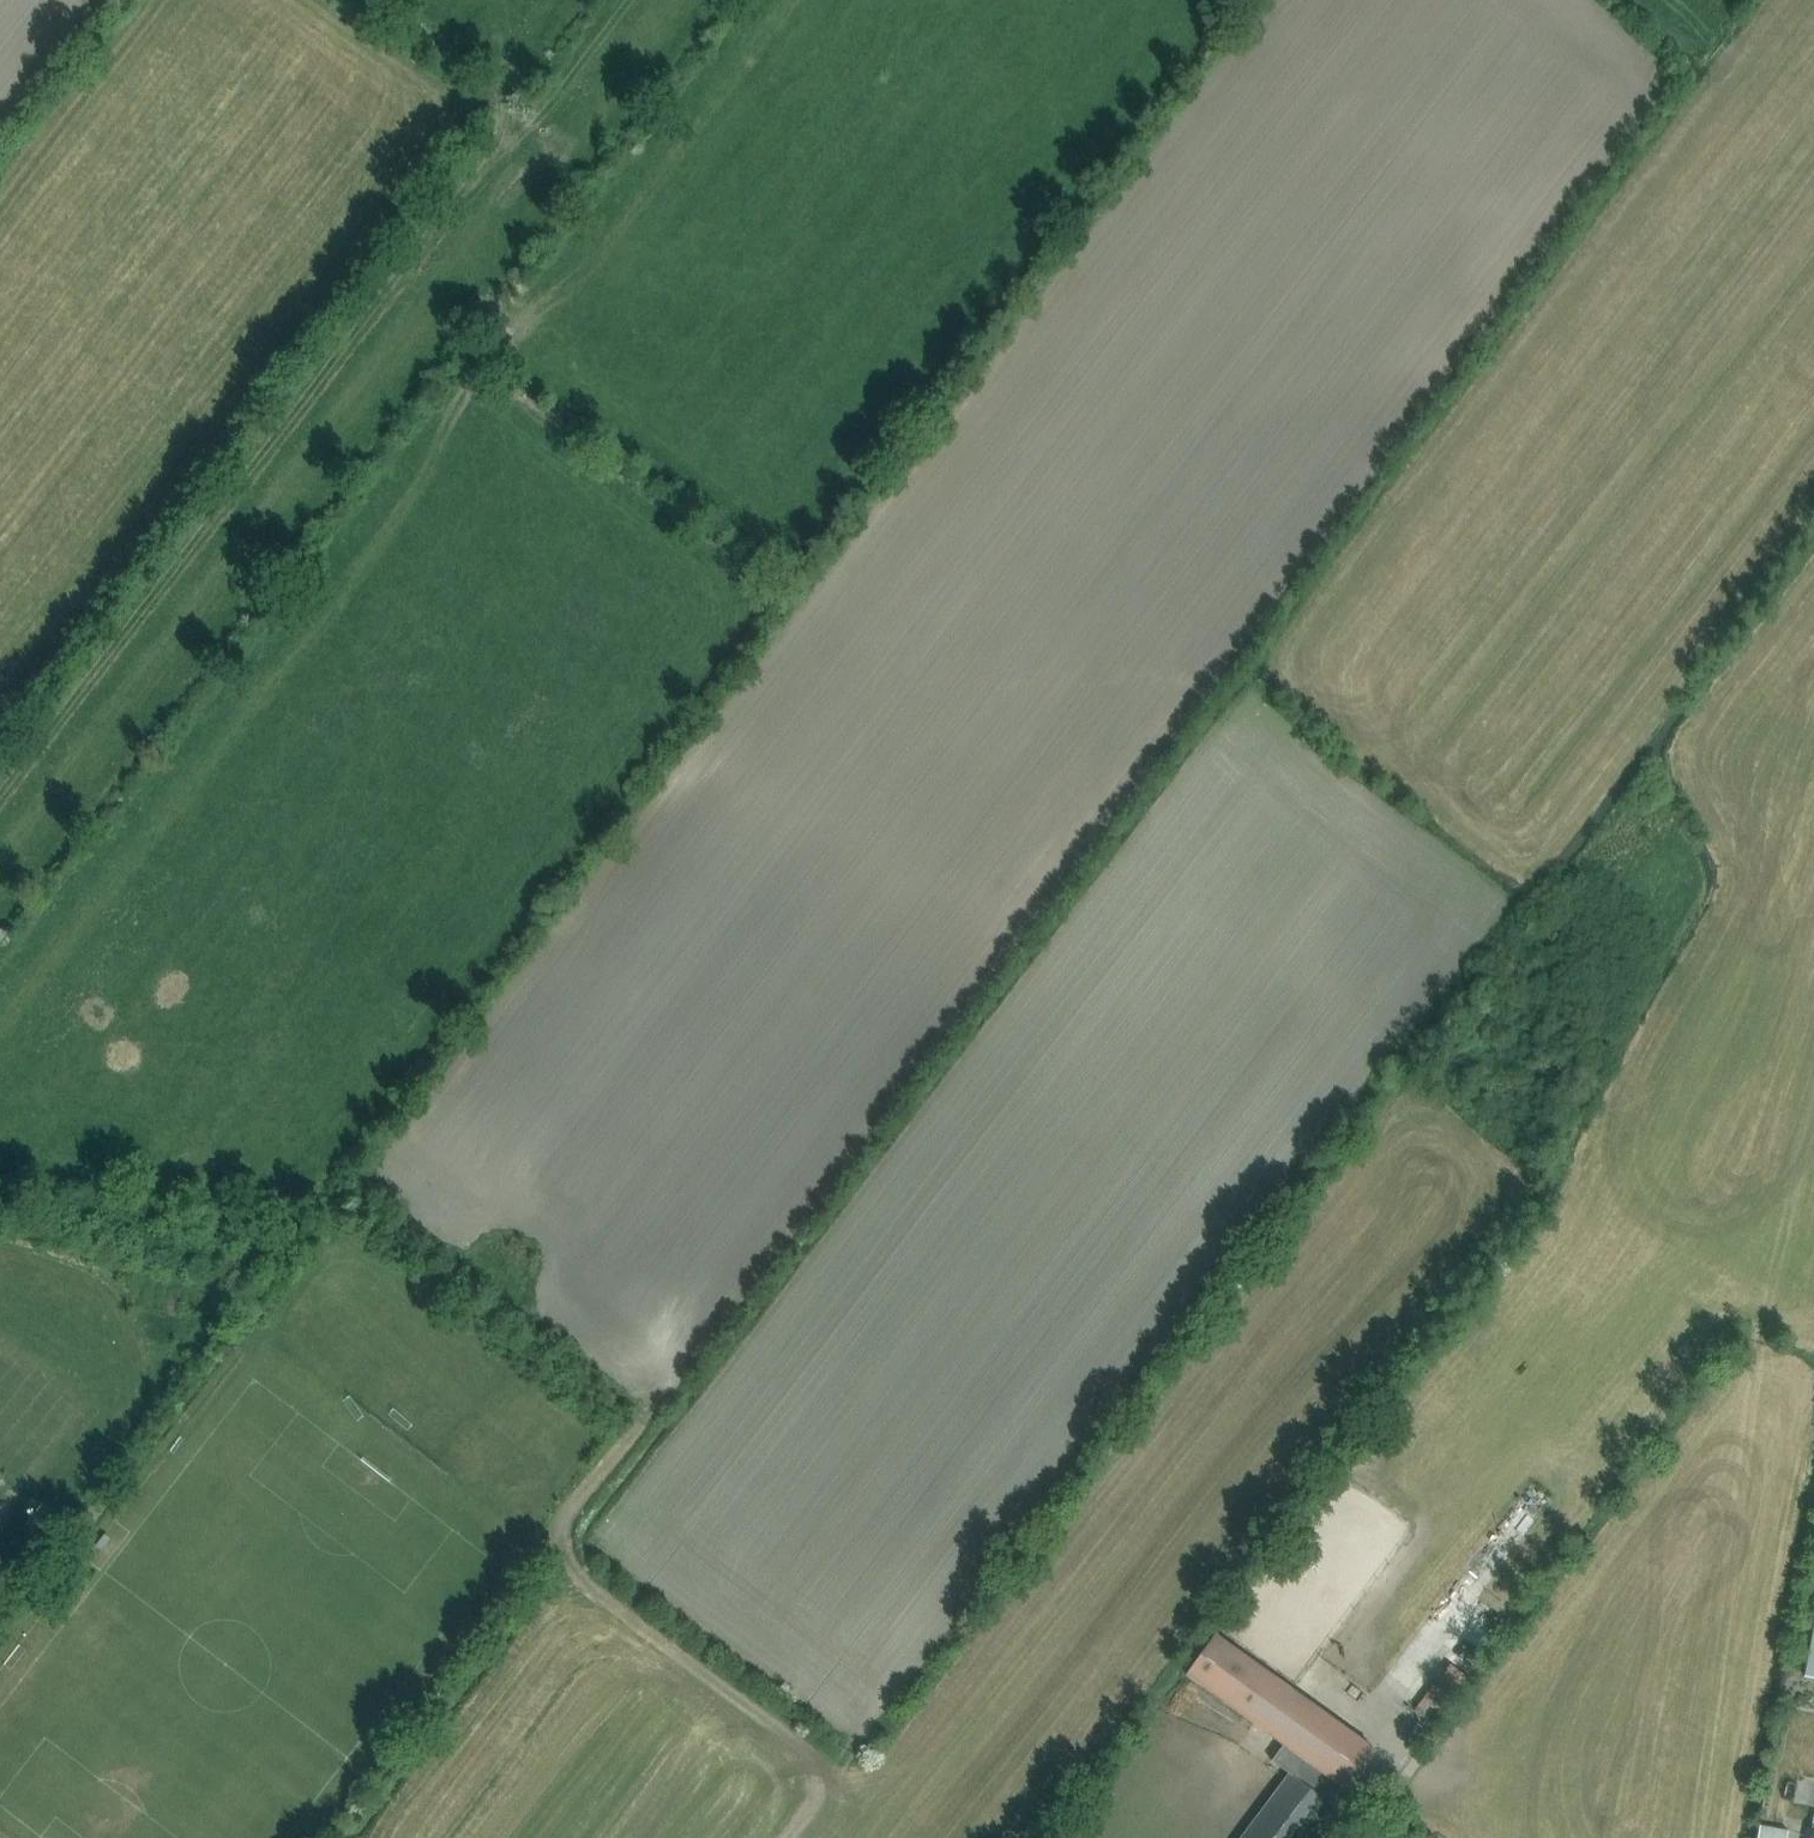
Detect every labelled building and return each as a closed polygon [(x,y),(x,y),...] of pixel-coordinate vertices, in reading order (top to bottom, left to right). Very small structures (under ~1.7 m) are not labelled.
[(1813,1675),(1813,1605),(1802,1673),(1813,1675)] [(1194,1673),(1188,1680),(1283,1748),(1340,1791),(1346,1783),(1370,1752),(1372,1748),(1219,1638),(1216,1641),(1194,1673)] [(1331,1803),(1291,1774),(1243,1837),(1305,1837),(1331,1803)] [(1789,1830),(1760,1825),(1757,1837),(1787,1837),(1789,1830)] [(1807,1827),(1805,1837),(1813,1837),(1813,1828),(1807,1827)]
